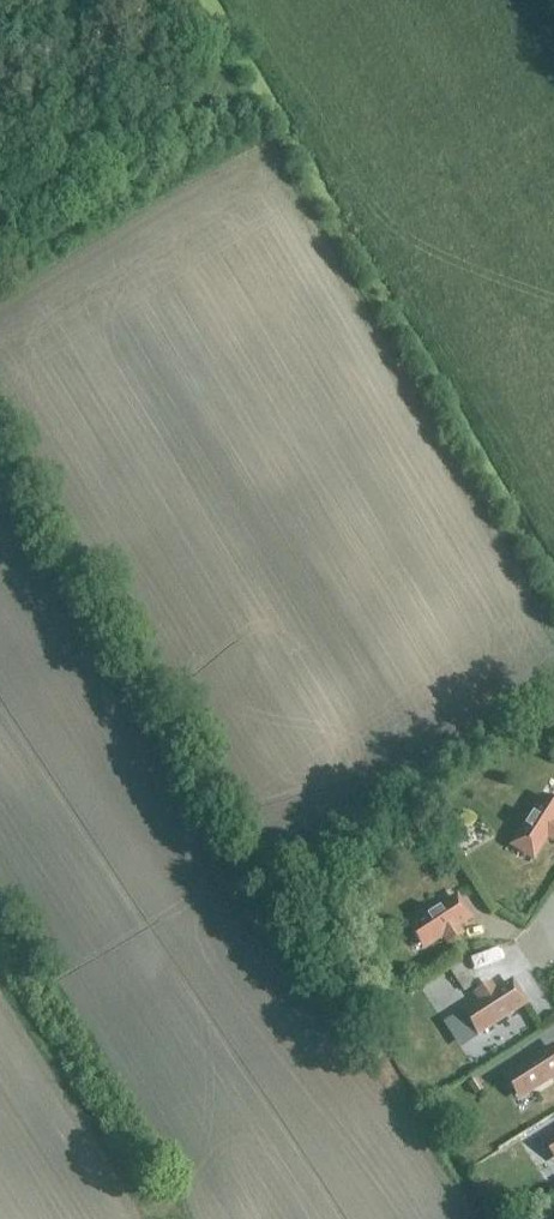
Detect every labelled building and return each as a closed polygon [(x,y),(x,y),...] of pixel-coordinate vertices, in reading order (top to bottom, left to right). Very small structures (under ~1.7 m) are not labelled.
[(543,797),(517,837),(538,851),(547,838),(553,843),(553,830),(552,829),(553,826),(553,804),(543,797)] [(430,945),(441,938),(446,947),(457,940),(452,931),(470,919),(456,898),(416,924),(430,945)] [(453,962),(472,980),(481,970),(462,952),(453,962)] [(472,995),(478,1005),(471,1009),(484,1030),(525,1004),(511,984),(490,997),(484,987),(472,995)] [(552,1048),(512,1074),(525,1095),(553,1077),(553,1051),(552,1048)]
